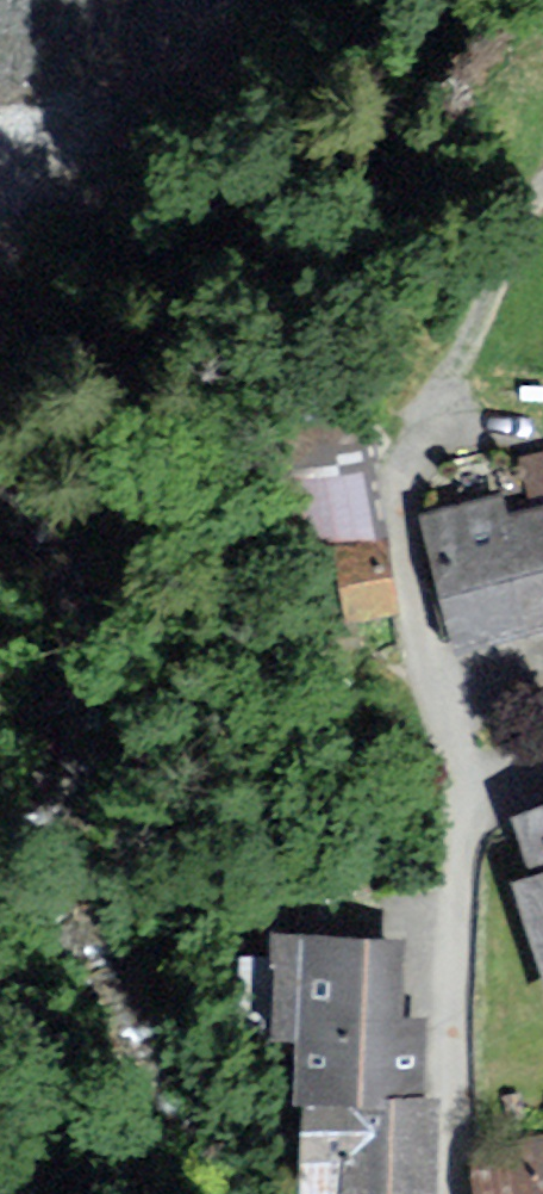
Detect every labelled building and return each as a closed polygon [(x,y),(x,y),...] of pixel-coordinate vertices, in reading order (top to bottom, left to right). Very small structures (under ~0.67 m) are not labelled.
[(365,445),(303,455),(316,541),(337,538),(349,617),(390,610),(365,445)] [(425,520),(456,638),(542,615),(542,513),(506,523),(500,500),(425,520)] [(522,820),(542,877),(542,812),(522,820)] [(523,894),(542,948),(542,886),(523,894)] [(394,947),(280,945),(278,1036),(305,1036),(302,1190),(427,1192),(428,1106),(416,1106),(417,1024),(393,1024),(394,947)] [(473,1152),(479,1193),(542,1193),(542,1142),(473,1152)]
